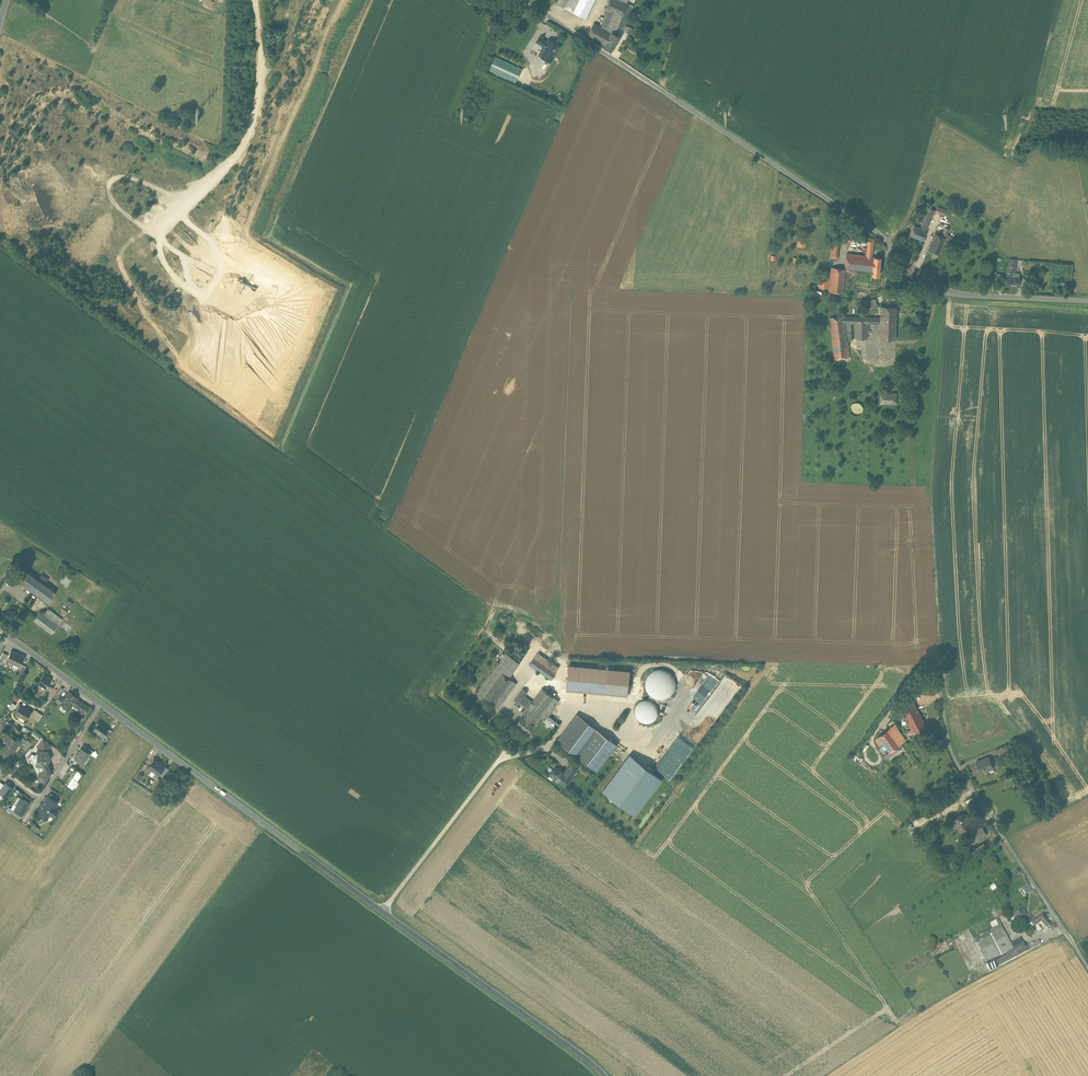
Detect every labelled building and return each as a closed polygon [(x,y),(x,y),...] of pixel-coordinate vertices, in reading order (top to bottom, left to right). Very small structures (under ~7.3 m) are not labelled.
[(564,7),(585,18),(594,0),(568,0),(564,7)] [(605,10),(608,11),(623,17),(628,3),(627,3),(620,0),(609,0),(605,10)] [(623,17),(608,11),(601,27),(609,31),(611,32),(612,32),(614,33),(615,29),(617,30),(618,27),(623,29),(633,5),(628,3),(623,17)] [(601,27),(594,23),(587,35),(603,43),(609,31),(601,27)] [(629,27),(626,26),(623,31),(630,35),(633,29),(629,26),(629,27)] [(609,31),(603,43),(605,44),(605,45),(613,49),(620,36),(614,33),(612,32),(611,32),(609,31)] [(560,48),(548,41),(546,44),(538,38),(535,44),(543,49),(538,57),(550,65),(560,48)] [(495,56),(488,71),(515,83),(522,67),(495,56)] [(946,210),(938,206),(936,211),(944,214),(946,210)] [(929,207),(920,228),(926,230),(935,210),(929,207)] [(920,228),(914,225),(910,236),(922,241),(926,230),(920,228)] [(840,235),(834,234),(834,233),(833,233),(831,252),(838,252),(840,235)] [(941,236),(935,233),(931,242),(942,246),(943,243),(946,238),(945,237),(941,236)] [(962,240),(947,234),(945,237),(946,238),(943,243),(959,249),(962,240)] [(865,255),(847,253),(845,268),(852,268),(866,270),(866,268),(867,268),(867,262),(868,262),(869,256),(872,256),(874,239),(853,236),(852,242),(868,244),(866,254),(865,254),(865,255)] [(806,237),(798,237),(797,247),(805,247),(806,237)] [(942,246),(931,242),(928,249),(939,254),(940,252),(941,251),(940,251),(942,246)] [(881,257),(874,256),(874,257),(872,256),(869,256),(868,262),(867,262),(867,268),(866,268),(866,270),(872,271),(872,272),(871,272),(871,273),(872,273),(872,275),(878,276),(878,275),(879,274),(880,274),(881,257)] [(1010,259),(1007,277),(1014,277),(1014,273),(1016,264),(1018,264),(1018,260),(1010,259)] [(846,269),(831,267),(831,272),(829,287),(829,288),(828,291),(843,293),(845,271),(846,269)] [(831,272),(821,270),(819,287),(829,288),(829,287),(831,272)] [(1014,277),(1007,277),(1007,285),(1013,285),(1013,286),(1018,286),(1018,280),(1018,277),(1014,277)] [(875,299),(868,301),(870,308),(878,305),(875,299)] [(897,307),(881,306),(880,318),(880,323),(896,323),(897,307)] [(845,316),(830,317),(834,359),(850,357),(848,341),(846,323),(845,316)] [(880,318),(845,316),(846,323),(851,323),(855,323),(855,338),(867,339),(867,323),(880,324),(880,323),(880,318)] [(896,323),(880,323),(880,324),(880,339),(896,339),(896,323)] [(896,393),(880,393),(880,404),(897,403),(896,393)] [(854,412),(862,412),(861,402),(854,403),(854,412)] [(38,577),(23,566),(14,578),(29,589),(38,577)] [(71,578),(65,574),(60,582),(67,586),(71,578)] [(56,591),(38,577),(29,589),(47,603),(56,591)] [(34,600),(27,595),(25,599),(31,603),(34,600)] [(51,611),(48,608),(44,613),(58,624),(62,619),(51,611)] [(40,611),(33,619),(51,633),(58,625),(58,624),(44,613),(40,611)] [(17,653),(11,650),(7,659),(13,663),(17,653)] [(24,656),(17,653),(13,663),(19,666),(24,656)] [(506,653),(477,692),(483,697),(502,672),(512,657),(506,653)] [(558,667),(538,653),(534,657),(555,672),(558,667)] [(512,657),(502,672),(509,677),(519,663),(512,657)] [(555,672),(534,657),(530,664),(551,679),(555,672)] [(22,664),(18,673),(22,675),(26,666),(22,664)] [(632,671),(569,665),(566,689),(630,695),(631,683),(632,671)] [(675,692),(677,687),(677,682),(675,677),(672,673),(668,670),(662,669),(657,670),(653,673),(649,676),(647,681),(647,685),(648,690),(650,694),(654,697),(658,699),(663,700),(668,699),(672,696),(675,692)] [(705,702),(719,679),(705,670),(691,693),(705,702)] [(502,672),(483,697),(498,708),(499,706),(500,706),(508,694),(516,683),(509,677),(502,672)] [(730,700),(741,683),(727,673),(716,690),(724,696),(730,700)] [(44,674),(37,682),(38,683),(38,682),(45,687),(45,688),(51,679),(48,677),(48,676),(47,677),(44,674)] [(49,685),(45,692),(49,695),(53,688),(49,685)] [(523,688),(514,700),(527,709),(528,708),(530,704),(522,698),(527,692),(523,688)] [(530,704),(528,708),(540,717),(544,720),(559,700),(542,688),(535,697),(530,704)] [(72,694),(69,691),(68,692),(69,692),(63,699),(60,704),(64,707),(66,705),(70,708),(73,704),(81,710),(80,712),(81,713),(81,712),(84,714),(90,707),(89,707),(85,704),(85,703),(84,704),(77,699),(78,698),(73,695),(74,695),(73,694),(72,694)] [(535,697),(527,692),(522,698),(530,704),(535,697)] [(59,695),(55,701),(58,703),(59,703),(60,703),(60,704),(63,699),(59,696),(60,696),(59,695)] [(654,702),(650,700),(647,700),(643,701),(639,703),(637,707),(636,711),(636,715),(638,719),(641,722),(644,724),(648,724),(653,723),(656,721),(658,718),(660,715),(660,711),(659,707),(657,704),(654,702)] [(913,702),(898,709),(901,714),(903,713),(912,730),(924,724),(913,702)] [(31,711),(20,704),(15,712),(26,719),(31,711)] [(540,717),(528,708),(527,709),(521,716),(533,725),(536,721),(540,717)] [(533,725),(521,716),(517,722),(529,731),(533,725)] [(597,729),(580,716),(560,742),(578,756),(597,729)] [(99,720),(93,730),(94,729),(99,733),(98,734),(99,734),(102,736),(102,737),(103,737),(104,734),(109,728),(108,728),(102,723),(102,722),(100,721),(99,720)] [(898,728),(895,724),(878,736),(889,752),(896,747),(906,740),(897,729),(898,728)] [(924,724),(912,730),(915,737),(928,731),(924,724)] [(109,728),(104,734),(109,738),(113,731),(109,728)] [(652,752),(661,758),(675,736),(666,730),(652,752)] [(600,731),(579,757),(599,771),(618,744),(600,731)] [(19,742),(7,734),(4,740),(9,743),(6,748),(4,747),(4,748),(13,753),(18,745),(20,742),(19,742)] [(51,745),(43,739),(37,746),(39,749),(46,751),(51,745)] [(1006,745),(996,749),(999,756),(1009,752),(1006,745)] [(889,752),(885,755),(887,758),(898,750),(896,747),(889,752)] [(81,748),(74,758),(82,763),(89,753),(85,751),(81,748)] [(46,751),(39,749),(36,753),(32,752),(28,757),(30,762),(35,762),(36,765),(37,765),(35,768),(38,774),(38,775),(40,779),(45,780),(51,772),(47,762),(49,759),(46,751)] [(662,779),(633,756),(633,758),(633,756),(630,754),(603,789),(617,801),(636,814),(662,779)] [(989,757),(976,762),(979,772),(993,767),(989,757)] [(155,758),(145,771),(149,774),(153,769),(159,774),(162,771),(165,766),(165,765),(165,766),(161,764),(162,763),(155,758)] [(17,767),(12,763),(8,768),(13,772),(17,767)] [(571,765),(565,772),(571,776),(576,769),(570,764),(571,765)] [(560,770),(560,769),(556,765),(550,774),(564,785),(571,776),(565,772),(564,771),(562,771),(560,770)] [(72,777),(67,786),(74,789),(79,781),(72,777)] [(12,787),(0,780),(0,794),(5,797),(12,787)] [(48,796),(42,804),(56,813),(58,809),(54,807),(57,802),(54,800),(48,796)] [(21,798),(16,805),(17,805),(14,810),(21,815),(25,810),(25,809),(29,803),(21,798)] [(42,804),(37,813),(47,819),(50,814),(54,817),(56,813),(42,804)] [(963,812),(952,820),(960,832),(965,828),(971,824),(963,812)] [(974,822),(971,824),(965,828),(969,833),(977,827),(974,822)] [(39,829),(33,824),(31,827),(37,832),(39,829)] [(969,833),(966,835),(972,844),(987,834),(981,825),(977,827),(969,833)] [(1028,883),(1022,887),(1026,894),(1032,891),(1028,883)] [(1029,916),(1024,909),(1014,916),(1018,923),(1019,922),(1024,929),(1033,923),(1033,922),(1028,916),(1029,916)] [(1033,922),(1033,923),(1036,927),(1043,922),(1047,927),(1051,924),(1044,914),(1033,922)] [(1000,925),(975,938),(974,938),(980,951),(1007,937),(1000,924),(1000,925)] [(1022,938),(1010,943),(1007,937),(980,951),(991,971),(999,967),(999,966),(1028,951),(1026,946),(1022,938)] [(1033,943),(1026,946),(1028,951),(1042,944),(1040,941),(1034,944),(1033,943)]
